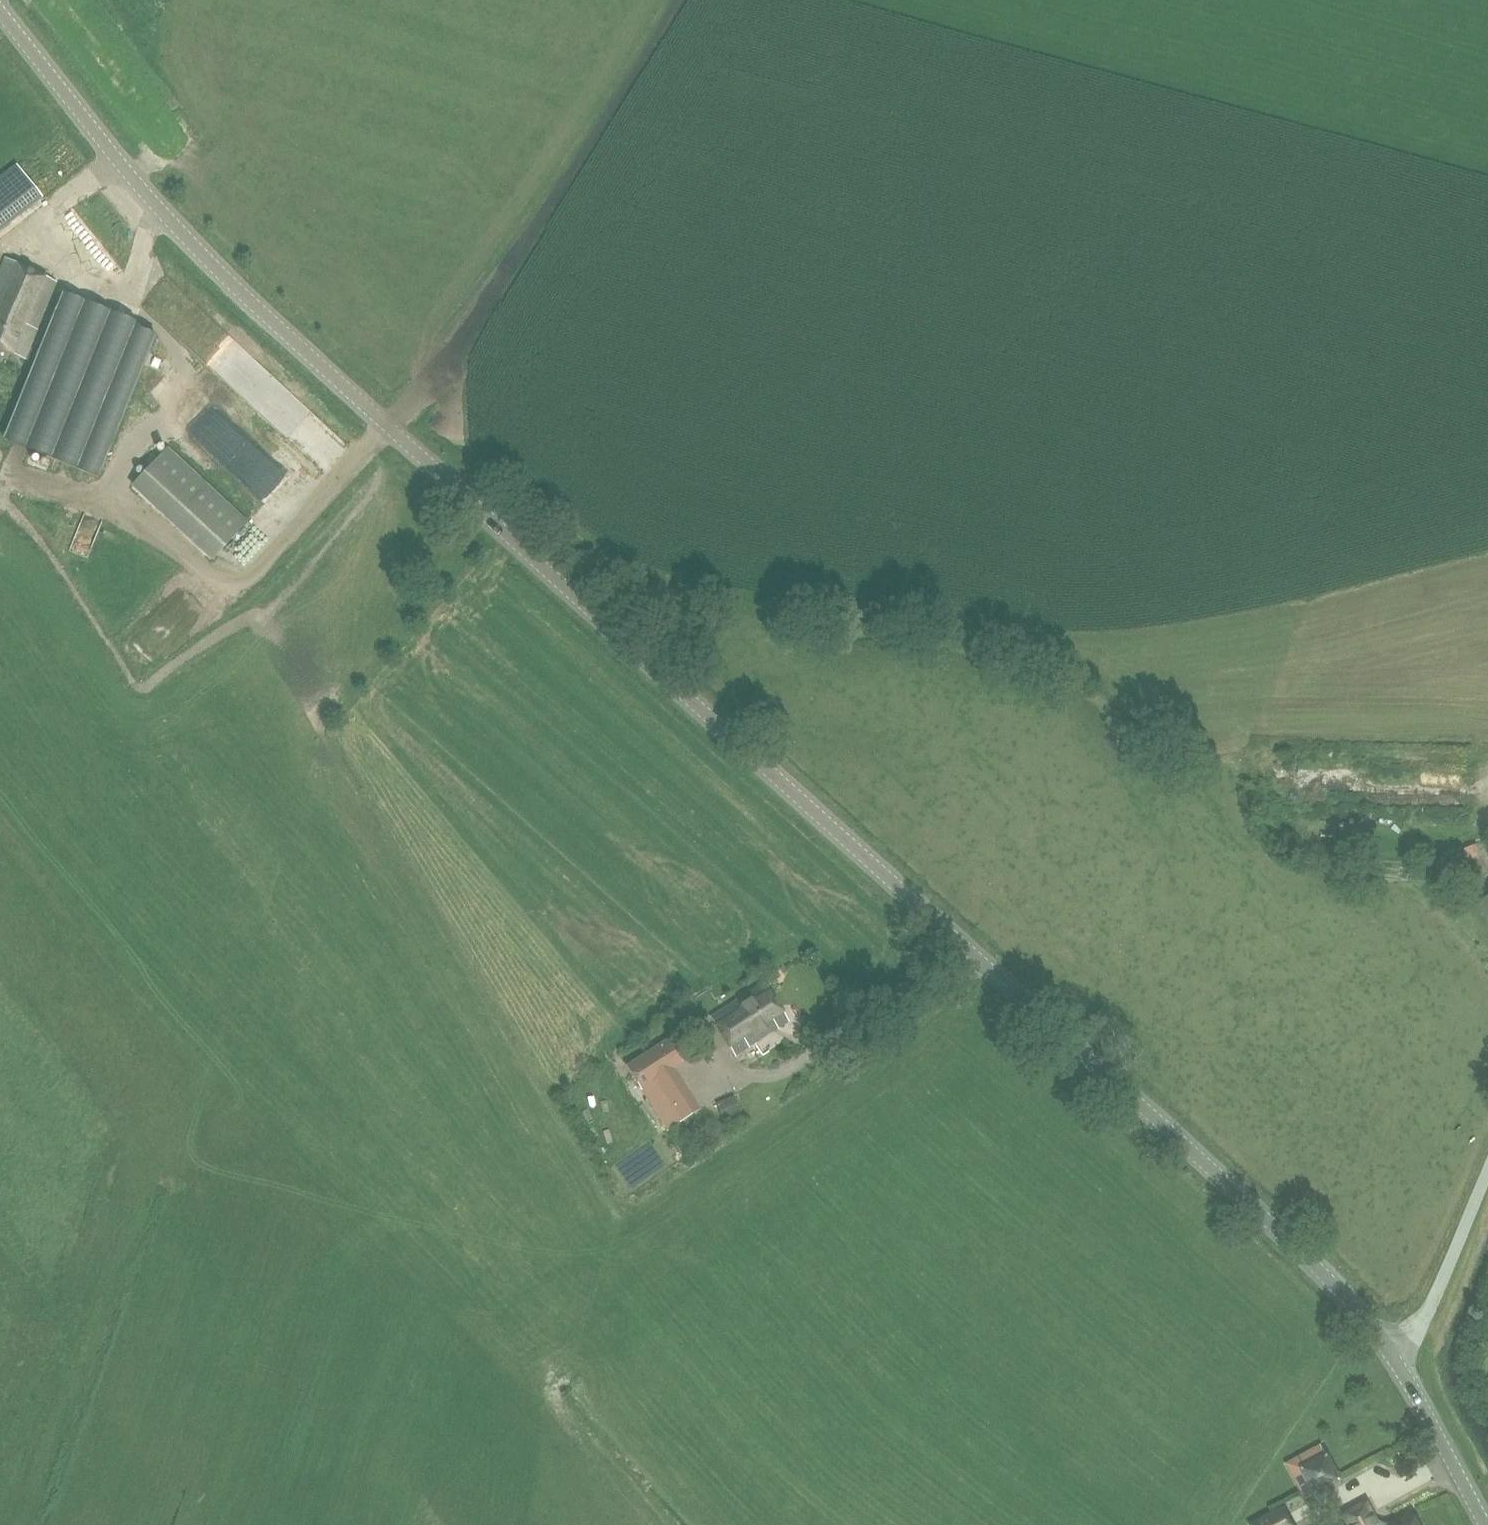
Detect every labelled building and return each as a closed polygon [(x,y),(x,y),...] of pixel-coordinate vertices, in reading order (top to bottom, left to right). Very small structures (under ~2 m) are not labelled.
[(42,197),(17,165),(0,177),(0,229),(42,197)] [(92,207),(83,214),(109,248),(118,241),(92,207)] [(57,279),(4,258),(0,268),(0,350),(24,360),(57,279)] [(106,451),(154,333),(135,326),(136,323),(63,294),(39,353),(51,358),(26,418),(106,451)] [(218,551),(245,522),(166,448),(139,477),(218,551)] [(1481,856),(1477,844),(1463,849),(1467,861),(1481,856)] [(735,1055),(788,1020),(763,982),(710,1017),(735,1055)] [(686,1062),(670,1036),(625,1065),(666,1131),(677,1124),(653,1082),(686,1062)] [(733,1113),(727,1100),(717,1105),(723,1118),(733,1113)] [(702,1134),(705,1126),(696,1122),(693,1130),(702,1134)] [(1288,1465),(1304,1492),(1307,1498),(1340,1480),(1339,1477),(1321,1446),(1288,1465)] [(1377,1521),(1365,1499),(1344,1511),(1352,1524),(1419,1524),(1412,1511),(1387,1524),(1377,1521)] [(1255,1523),(1256,1524),(1289,1524),(1280,1510),(1255,1523)]
